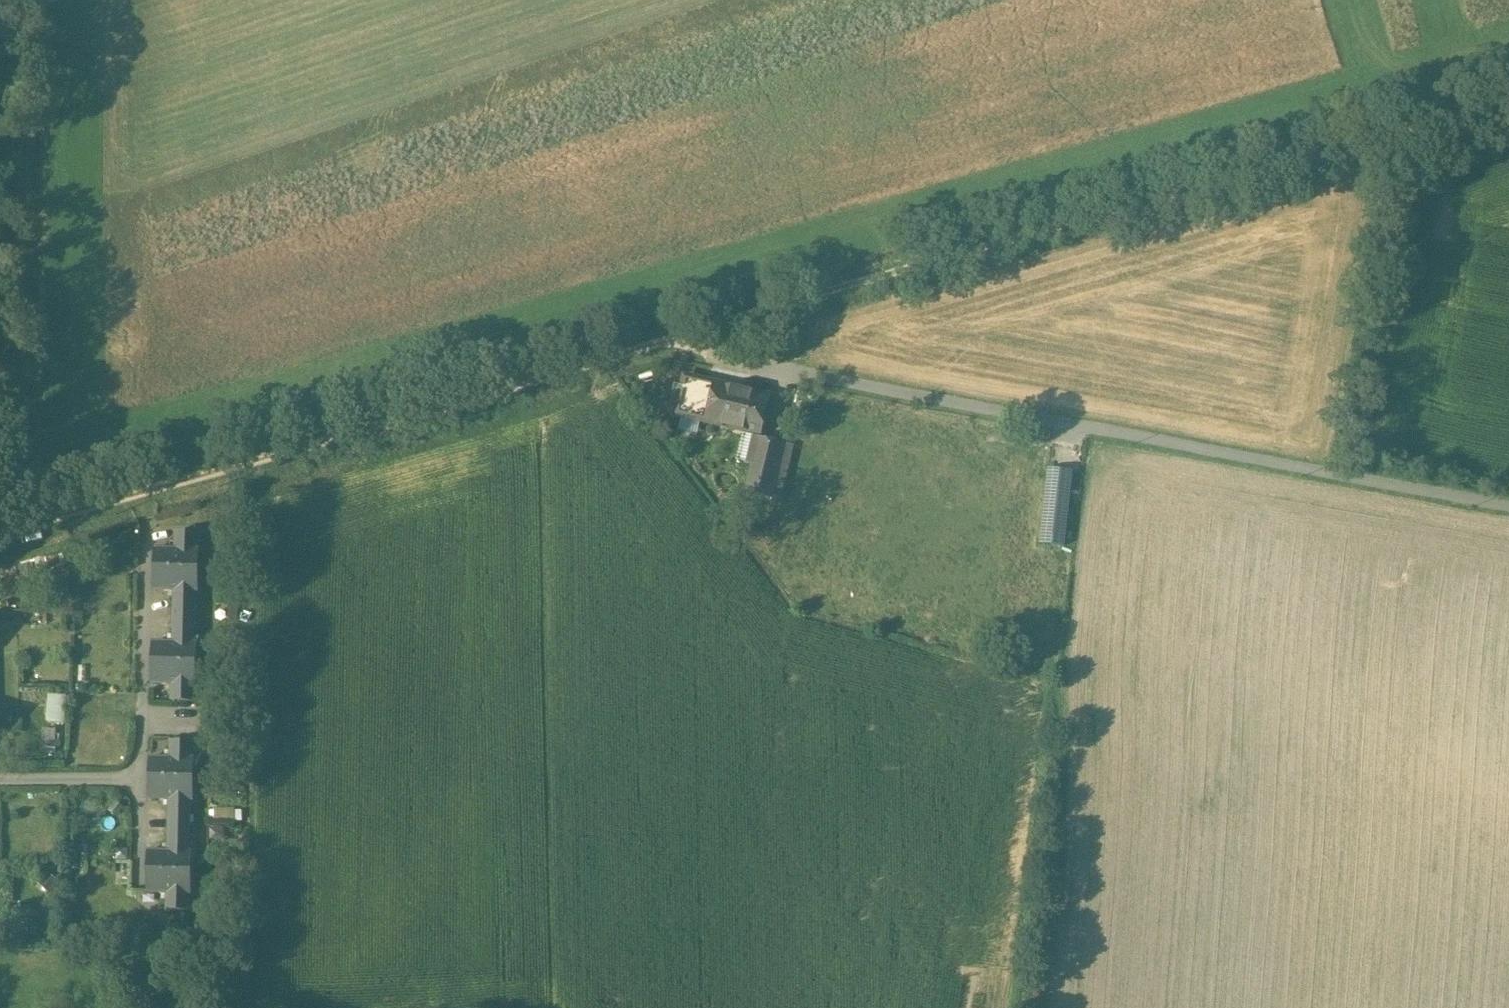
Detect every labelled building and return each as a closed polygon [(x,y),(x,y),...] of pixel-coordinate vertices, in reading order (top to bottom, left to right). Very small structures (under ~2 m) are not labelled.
[(768,397),(685,379),(677,415),(744,430),(758,433),(759,434),(768,397)] [(751,464),(756,440),(758,433),(744,430),(737,461),(751,464)] [(793,448),(756,440),(751,464),(744,492),(780,500),(793,448)] [(1072,472),(1048,469),(1040,545),(1064,548),(1072,472)] [(787,517),(774,513),(770,529),(782,532),(787,517)] [(199,533),(176,533),(176,550),(157,549),(156,569),(200,570),(201,550),(198,550),(199,533)] [(200,570),(156,569),(156,590),(175,590),(174,617),(196,617),(197,591),(200,591),(200,570)] [(196,617),(174,617),(174,643),(154,642),(154,663),(198,665),(198,643),(196,643),(196,617)] [(198,665),(154,663),(153,683),(173,684),(172,701),(194,701),(194,684),(197,684),(198,665)] [(68,723),(69,695),(51,694),(50,722),(68,723)] [(191,741),(171,741),(171,759),(150,759),(150,778),(194,778),(194,759),(191,759),(191,741)] [(194,778),(150,778),(150,800),(169,800),(169,825),(190,825),(190,800),(194,800),(194,778)] [(190,825),(169,825),(169,851),(148,850),(148,871),(192,871),(192,851),(190,851),(190,825)] [(192,871),(148,871),(148,894),(168,894),(168,911),(190,911),(190,894),(192,894),(192,871)]
